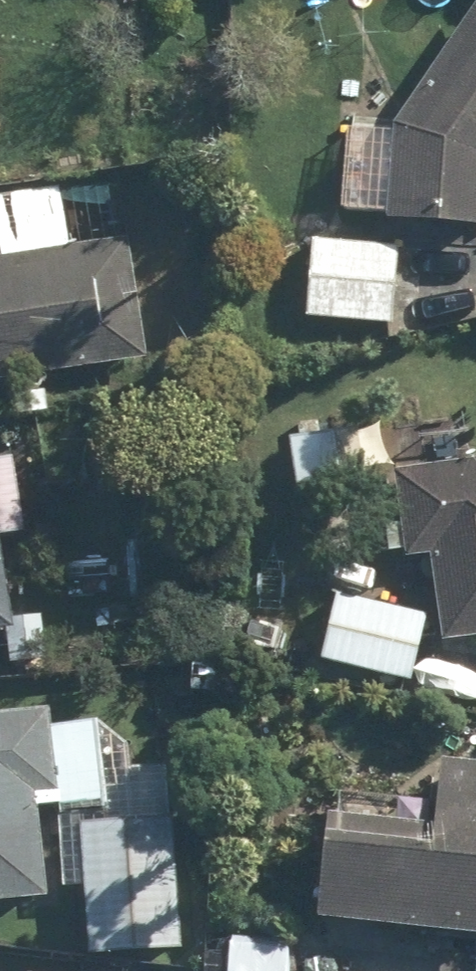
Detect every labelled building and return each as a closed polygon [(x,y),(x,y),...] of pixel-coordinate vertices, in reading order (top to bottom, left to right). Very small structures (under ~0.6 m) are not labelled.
[(383,225),(475,240),(475,17),(466,10),(386,141),(337,135),(330,216),(375,217),(383,225)] [(141,367),(125,236),(64,243),(58,194),(0,201),(0,384),(141,367)] [(388,248),(299,245),(296,322),(385,325),(388,248)] [(340,442),(282,449),(289,504),(347,497),(340,442)] [(0,457),(0,537),(17,535),(6,456),(0,457)] [(386,477),(396,558),(418,555),(430,649),(475,643),(475,466),(386,477)] [(416,618),(329,603),(318,666),(405,681),(416,618)] [(0,718),(0,911),(32,908),(24,817),(45,815),(53,899),(78,896),(85,961),(174,953),(157,774),(89,780),(84,729),(41,733),(40,714),(0,718)] [(429,776),(424,838),(314,831),(307,932),(475,943),(475,779),(429,776)] [(223,936),(219,970),(287,970),(290,943),(223,936)]
